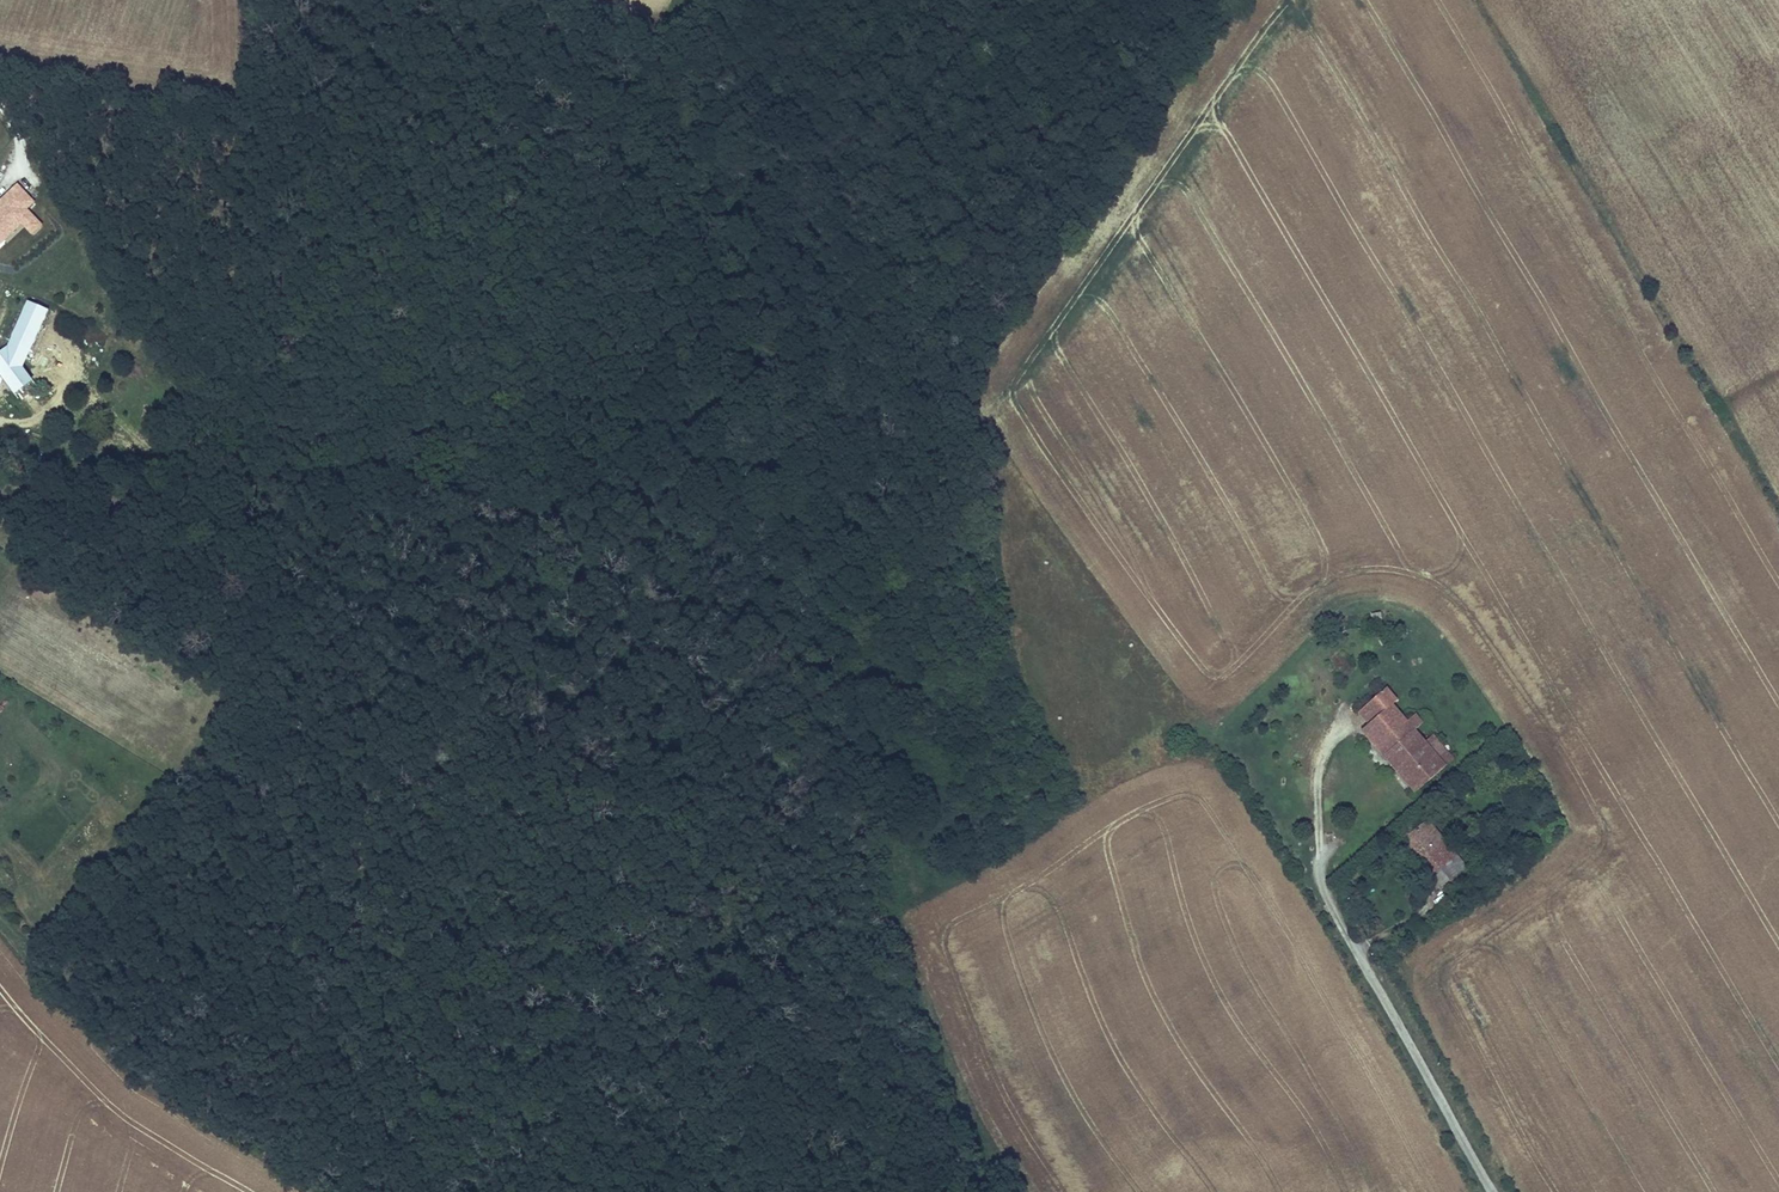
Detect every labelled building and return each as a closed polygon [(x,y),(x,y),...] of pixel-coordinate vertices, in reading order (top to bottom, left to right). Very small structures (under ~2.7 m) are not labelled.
[(35,202),(18,183),(0,199),(0,245),(21,227),(30,237),(42,226),(27,209),(35,202)] [(1369,614),(1370,623),(1382,621),(1380,613),(1369,614)] [(1370,724),(1358,735),(1413,797),(1440,773),(1420,750),(1428,742),(1410,721),(1401,728),(1386,711),(1395,703),(1385,692),(1361,713),(1370,724)] [(1448,766),(1428,742),(1420,750),(1440,773),(1448,766)] [(1404,844),(1433,877),(1457,856),(1427,823),(1404,844)] [(1433,877),(1443,888),(1466,865),(1457,856),(1433,877)]
